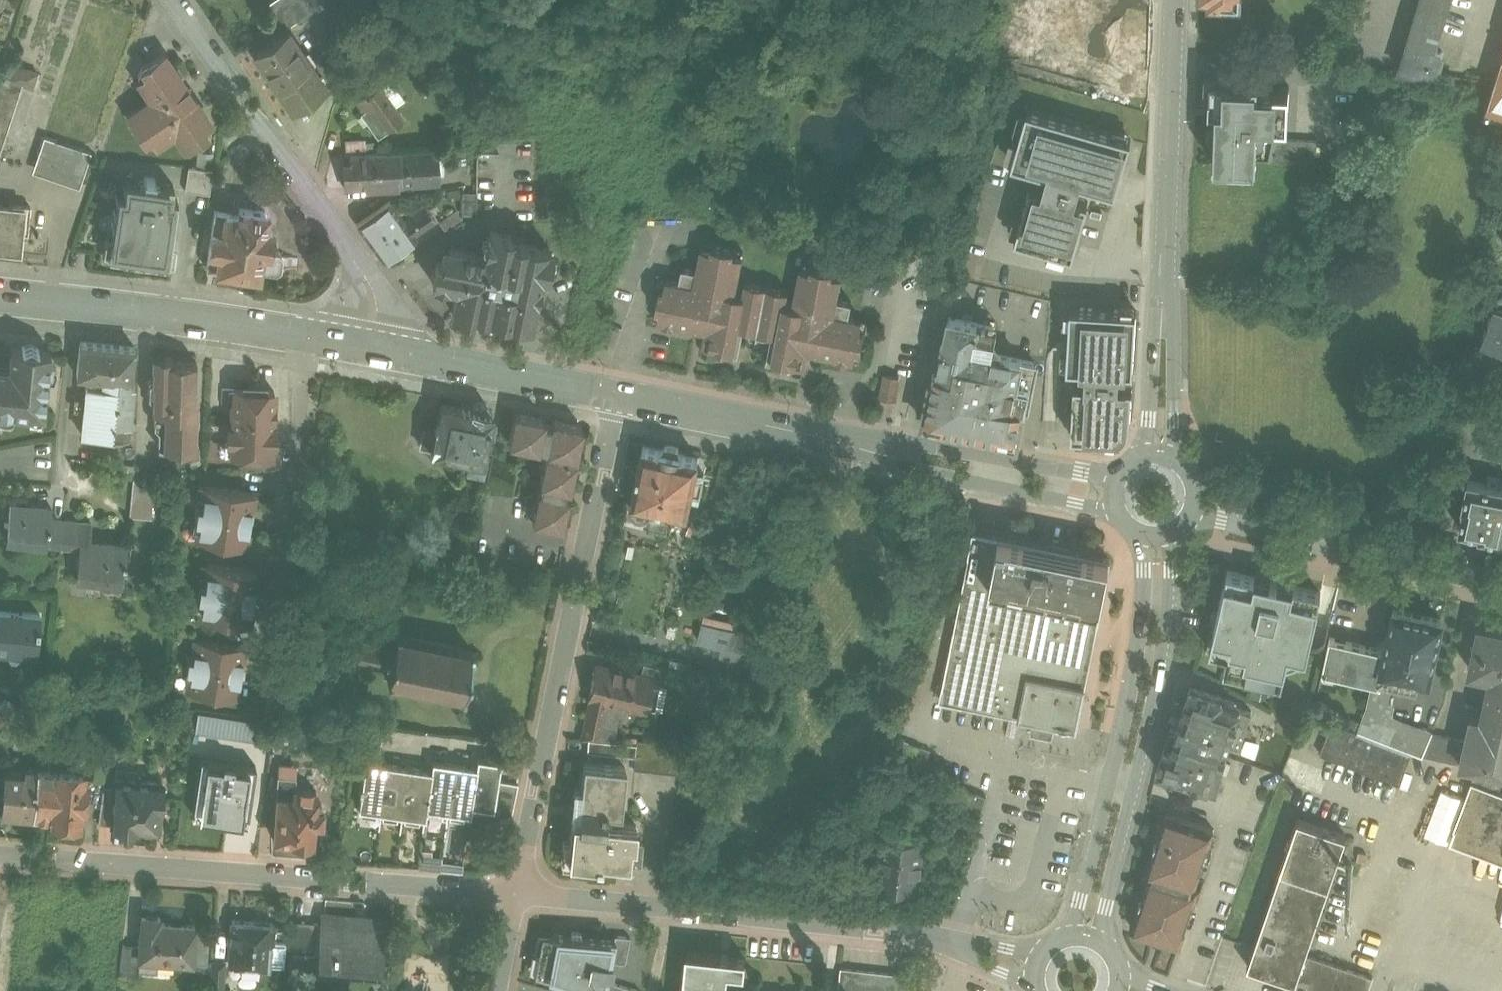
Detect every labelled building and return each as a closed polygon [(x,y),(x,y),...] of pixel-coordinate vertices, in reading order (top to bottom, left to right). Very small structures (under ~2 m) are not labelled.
[(15,72),(11,71),(9,77),(26,83),(36,86),(63,0),(38,0),(15,72)] [(271,3),(276,10),(290,0),(275,0),(271,3)] [(276,10),(287,27),(298,19),(300,22),(324,6),(319,0),(290,0),(276,10)] [(324,6),(357,12),(359,0),(325,0),(324,6)] [(1401,68),(1427,72),(1434,49),(1449,0),(1421,0),(1401,68)] [(1140,16),(1063,2),(1052,64),(1128,77),(1140,16)] [(328,87),(289,30),(255,53),(294,110),(328,87)] [(1445,52),(1434,49),(1427,72),(1438,73),(1445,52)] [(212,121),(167,52),(150,62),(157,73),(144,81),(154,99),(145,104),(146,106),(131,115),(142,133),(152,126),(161,140),(178,130),(189,148),(205,138),(199,129),(212,121)] [(1484,116),(1501,118),(1501,59),(1484,116)] [(4,75),(0,85),(0,154),(26,83),(9,77),(4,75)] [(1259,79),(1211,77),(1210,107),(1216,107),(1214,160),(1257,162),(1259,121),(1283,122),(1283,101),(1289,101),(1290,88),(1259,87),(1259,79)] [(382,81),(359,95),(367,107),(364,109),(380,134),(406,118),(382,81)] [(1132,138),(1028,109),(1013,163),(1049,173),(1045,188),(1031,185),(1016,239),(1074,255),(1089,201),(1075,197),(1080,182),(1117,192),(1132,138)] [(91,151),(44,137),(34,170),(80,185),(91,151)] [(366,137),(347,138),(347,153),(367,152),(366,137)] [(1318,141),(1272,137),(1270,161),(1316,165),(1318,141)] [(439,148),(424,149),(425,184),(440,183),(439,148)] [(367,152),(347,153),(347,155),(353,155),(354,161),(343,162),(344,186),(403,185),(425,184),(424,149),(400,150),(367,152)] [(214,169),(189,166),(186,189),(211,193),(214,169)] [(145,179),(126,177),(124,191),(119,190),(111,240),(129,243),(127,253),(140,255),(138,267),(139,268),(141,255),(153,256),(155,246),(172,249),(179,198),(173,198),(175,184),(156,181),(157,177),(145,176),(145,179)] [(476,193),(464,192),(463,214),(475,215),(476,193)] [(356,196),(342,205),(345,210),(358,201),(356,196)] [(0,202),(0,249),(20,251),(22,233),(26,234),(30,205),(0,202)] [(403,222),(389,202),(356,225),(383,261),(416,237),(415,235),(437,220),(427,205),(403,222)] [(268,208),(239,205),(238,212),(221,210),(220,215),(215,215),(212,240),(218,240),(214,267),(211,267),(211,271),(246,273),(246,272),(256,272),(258,277),(263,277),(267,274),(270,268),(284,269),(291,265),(292,254),(289,249),(277,248),(279,226),(274,226),(274,215),(268,208)] [(511,237),(490,233),(485,256),(450,250),(448,264),(438,262),(434,283),(458,287),(453,312),(465,314),(466,310),(488,314),(487,319),(490,319),(491,315),(528,323),(539,275),(543,276),(548,250),(510,243),(511,237)] [(844,270),(802,262),(794,303),(786,302),(789,289),(788,289),(747,281),(746,280),(744,293),(736,292),(745,250),(703,242),(698,269),(683,266),(680,281),(663,278),(655,319),(665,321),(664,323),(665,323),(666,321),(674,323),(674,325),(675,325),(675,323),(699,328),(700,320),(708,322),(703,344),(704,344),(713,346),(713,348),(739,354),(745,327),(773,332),(767,359),(794,365),(795,362),(804,364),(804,365),(809,342),(817,344),(815,351),(838,355),(838,357),(839,358),(839,356),(848,357),(848,359),(849,360),(849,358),(859,360),(867,318),(850,315),(853,300),(838,297),(844,270)] [(1138,310),(1072,306),(1068,366),(1088,368),(1087,383),(1076,383),(1073,435),(1114,437),(1115,437),(1120,436),(1122,435),(1126,433),(1128,430),(1130,426),(1131,422),(1134,386),(1119,385),(1120,369),(1134,370),(1138,310)] [(1496,307),(1494,307),(1481,344),(1482,344),(1483,341),(1501,348),(1501,310),(1496,307)] [(1023,357),(986,349),(989,336),(994,337),(996,325),(950,315),(947,332),(946,332),(939,361),(940,361),(938,370),(975,378),(971,397),(975,404),(986,407),(993,402),(1022,408),(1026,409),(1036,360),(1023,357)] [(136,346),(82,341),(78,374),(104,377),(132,381),(136,346)] [(14,410),(14,413),(29,415),(29,412),(45,413),(52,349),(38,348),(32,344),(26,347),(12,345),(10,365),(0,364),(0,409),(14,410)] [(197,361),(173,360),(173,356),(155,356),(154,382),(157,382),(156,401),(155,401),(155,414),(165,414),(164,446),(159,446),(159,448),(197,449),(198,403),(195,403),(197,361)] [(993,402),(986,407),(975,404),(971,397),(975,378),(938,370),(934,373),(925,421),(1016,439),(1022,408),(993,402)] [(900,376),(887,373),(882,397),(896,399),(900,376)] [(132,381),(104,377),(103,387),(88,385),(82,433),(127,438),(133,387),(131,386),(132,381)] [(276,390),(237,389),(236,398),(233,401),(233,413),(236,417),(235,426),(230,426),(230,439),(235,440),(234,452),(266,454),(273,454),(273,442),(275,442),(276,425),(274,424),(276,390)] [(473,409),(444,404),(438,429),(437,429),(432,449),(472,457),(468,472),(486,476),(491,453),(485,452),(493,413),(492,413),(492,411),(490,411),(488,404),(481,403),(475,408),(473,407),(473,409)] [(584,427),(554,421),(553,426),(545,424),(546,419),(516,413),(510,443),(540,449),(540,447),(548,449),(541,483),(543,484),(542,492),(540,491),(534,521),(563,527),(569,497),(565,496),(566,488),(571,489),(584,427)] [(275,442),(273,442),(273,454),(266,454),(265,469),(272,469),(283,466),(283,442),(275,442)] [(680,448),(674,446),(667,446),(663,450),(646,447),(632,507),(633,510),(634,512),(635,514),(637,515),(639,516),(643,517),(646,517),(649,515),(650,515),(653,505),(689,512),(691,500),(700,501),(706,473),(697,471),(700,458),(681,454),(680,448)] [(1489,474),(1487,482),(1468,478),(1463,505),(1464,505),(1459,527),(1480,531),(1479,534),(1501,538),(1501,485),(1500,484),(1501,476),(1489,474)] [(157,480),(135,478),(132,512),(153,515),(157,480)] [(255,492),(206,485),(203,505),(198,505),(196,516),(201,517),(198,538),(247,545),(255,492)] [(53,508),(11,504),(8,538),(48,542),(51,518),(53,508)] [(64,520),(51,518),(48,542),(61,544),(64,520)] [(128,545),(99,542),(100,539),(91,538),(93,523),(64,520),(61,544),(81,546),(78,576),(122,580),(124,563),(126,563),(128,545)] [(1111,560),(975,532),(941,699),(1077,726),(1111,560)] [(259,571),(209,563),(206,584),(201,583),(199,595),(204,595),(201,616),(251,624),(259,571)] [(1262,592),(1253,590),(1256,577),(1229,571),(1214,633),(1232,637),(1228,654),(1225,670),(1283,683),(1286,667),(1287,667),(1291,651),(1308,655),(1322,592),(1295,586),(1292,598),(1283,596),(1278,588),(1270,587),(1262,592)] [(1442,618),(1395,608),(1385,650),(1349,641),(1341,674),(1374,682),(1388,685),(1389,679),(1391,671),(1401,673),(1429,679),(1442,618)] [(0,611),(0,650),(9,651),(9,644),(39,647),(42,615),(0,611)] [(735,632),(702,625),(699,640),(730,647),(735,632)] [(759,633),(738,626),(730,647),(751,655),(759,633)] [(1480,627),(1471,670),(1493,674),(1483,718),(1472,715),(1468,742),(1463,764),(1478,768),(1501,773),(1501,631),(1480,627)] [(474,649),(397,634),(395,645),(391,667),(389,678),(465,692),(468,678),(471,679),(474,664),(471,663),(474,649)] [(395,645),(355,637),(351,659),(391,667),(395,645)] [(247,647),(197,640),(194,660),(189,659),(188,671),(193,672),(189,693),(239,700),(247,647)] [(654,678),(597,665),(590,699),(592,699),(588,715),(605,719),(609,703),(647,712),(654,678)] [(692,674),(669,668),(666,682),(689,687),(692,674)] [(1401,673),(1391,671),(1389,679),(1392,679),(1392,681),(1399,682),(1401,673)] [(1388,685),(1374,682),(1369,707),(1360,731),(1399,746),(1407,725),(1395,720),(1396,718),(1392,716),(1394,706),(1387,705),(1392,681),(1392,679),(1389,679),(1388,685)] [(1235,698),(1191,685),(1178,728),(1172,726),(1158,769),(1207,785),(1205,790),(1217,794),(1224,775),(1219,773),(1229,742),(1241,745),(1252,709),(1234,703),(1235,698)] [(0,699),(0,715),(11,715),(12,700),(0,699)] [(1360,731),(1332,721),(1320,752),(1400,783),(1412,751),(1360,731)] [(1433,734),(1407,725),(1399,746),(1412,751),(1423,756),(1433,734)] [(1468,742),(1433,734),(1423,756),(1463,764),(1468,742)] [(637,744),(590,740),(589,752),(636,756),(637,744)] [(686,746),(669,742),(638,741),(637,744),(636,756),(635,769),(681,774),(686,746)] [(255,764),(201,757),(194,807),(248,814),(255,764)] [(502,761),(479,758),(478,767),(472,805),(473,805),(495,808),(499,781),(502,761)] [(378,762),(367,760),(367,761),(363,785),(362,785),(361,791),(363,791),(360,808),(382,811),(389,763),(378,762)] [(433,770),(411,766),(404,814),(426,817),(428,808),(434,761),(433,770)] [(456,764),(434,761),(428,808),(449,811),(456,764)] [(411,766),(389,763),(382,811),(404,814),(411,766)] [(626,767),(585,763),(579,819),(573,819),(569,860),(601,863),(601,859),(629,862),(631,843),(635,843),(637,824),(620,823),(626,767)] [(478,767),(456,764),(449,811),(471,814),(473,805),(472,805),(478,767)] [(85,770),(59,767),(58,770),(39,768),(39,770),(35,814),(53,816),(53,819),(60,820),(63,824),(70,824),(73,821),(80,822),(82,804),(85,805),(87,779),(84,779),(85,770)] [(1478,768),(1473,782),(1500,792),(1501,787),(1501,773),(1478,768)] [(26,774),(7,773),(4,812),(35,814),(39,770),(27,769),(26,774)] [(317,789),(294,787),(296,776),(278,775),(274,836),(302,838),(307,843),(310,840),(314,840),(314,837),(316,835),(313,830),(313,827),(322,828),(324,805),(323,803),(323,802),(321,800),(320,799),(316,798),(317,789)] [(164,781),(117,778),(114,824),(120,825),(121,826),(123,827),(124,828),(127,829),(131,828),(132,827),(134,825),(161,827),(164,781)] [(519,784),(499,781),(495,808),(500,809),(499,817),(512,819),(514,811),(519,784)] [(1500,792),(1473,782),(1462,809),(1454,829),(1501,847),(1501,792),(1500,792)] [(1462,809),(1451,805),(1444,825),(1454,829),(1462,809)] [(1214,827),(1166,811),(1158,835),(1155,845),(1155,846),(1147,869),(1151,871),(1144,893),(1143,893),(1140,903),(1132,927),(1180,943),(1199,885),(1195,884),(1214,827)] [(1298,818),(1248,965),(1296,981),(1306,954),(1346,835),(1298,818)] [(925,838),(883,834),(883,835),(880,835),(879,852),(881,853),(878,884),(920,888),(925,838)] [(645,844),(635,843),(631,843),(629,862),(628,866),(643,868),(645,844)] [(1439,868),(1435,891),(1444,892),(1448,870),(1439,868)] [(196,924),(161,921),(161,915),(143,914),(141,943),(140,956),(141,956),(158,957),(193,960),(195,929),(196,924)] [(274,923),(234,919),(233,928),(231,928),(230,940),(232,940),(231,960),(265,963),(267,940),(273,940),(274,923)] [(304,922),(292,921),(290,953),(303,954),(304,922)] [(317,923),(304,922),(303,954),(315,955),(317,923)] [(380,928),(325,924),(322,965),(377,969),(380,928)] [(210,930),(195,929),(193,960),(208,961),(210,930)] [(582,934),(573,933),(573,937),(549,935),(541,975),(596,990),(603,990),(605,986),(608,987),(609,982),(613,962),(617,941),(615,940),(582,938),(582,934)] [(631,938),(616,936),(615,940),(617,941),(613,962),(622,964),(625,963),(626,962),(627,961),(627,960),(631,938)] [(141,943),(124,942),(119,971),(140,973),(140,967),(141,956),(140,956),(141,943)] [(723,969),(746,971),(747,958),(689,952),(685,990),(720,990),(723,969)] [(1306,954),(1296,981),(1308,986),(1306,990),(1368,990),(1373,976),(1306,954)] [(158,957),(141,956),(140,967),(157,969),(158,957)] [(225,959),(213,959),(211,989),(223,990),(225,959)] [(842,967),(840,990),(906,990),(912,975),(842,967)] [(912,975),(906,990),(919,990),(923,979),(912,975)] [(609,982),(608,987),(605,986),(603,990),(641,990),(609,982)]
